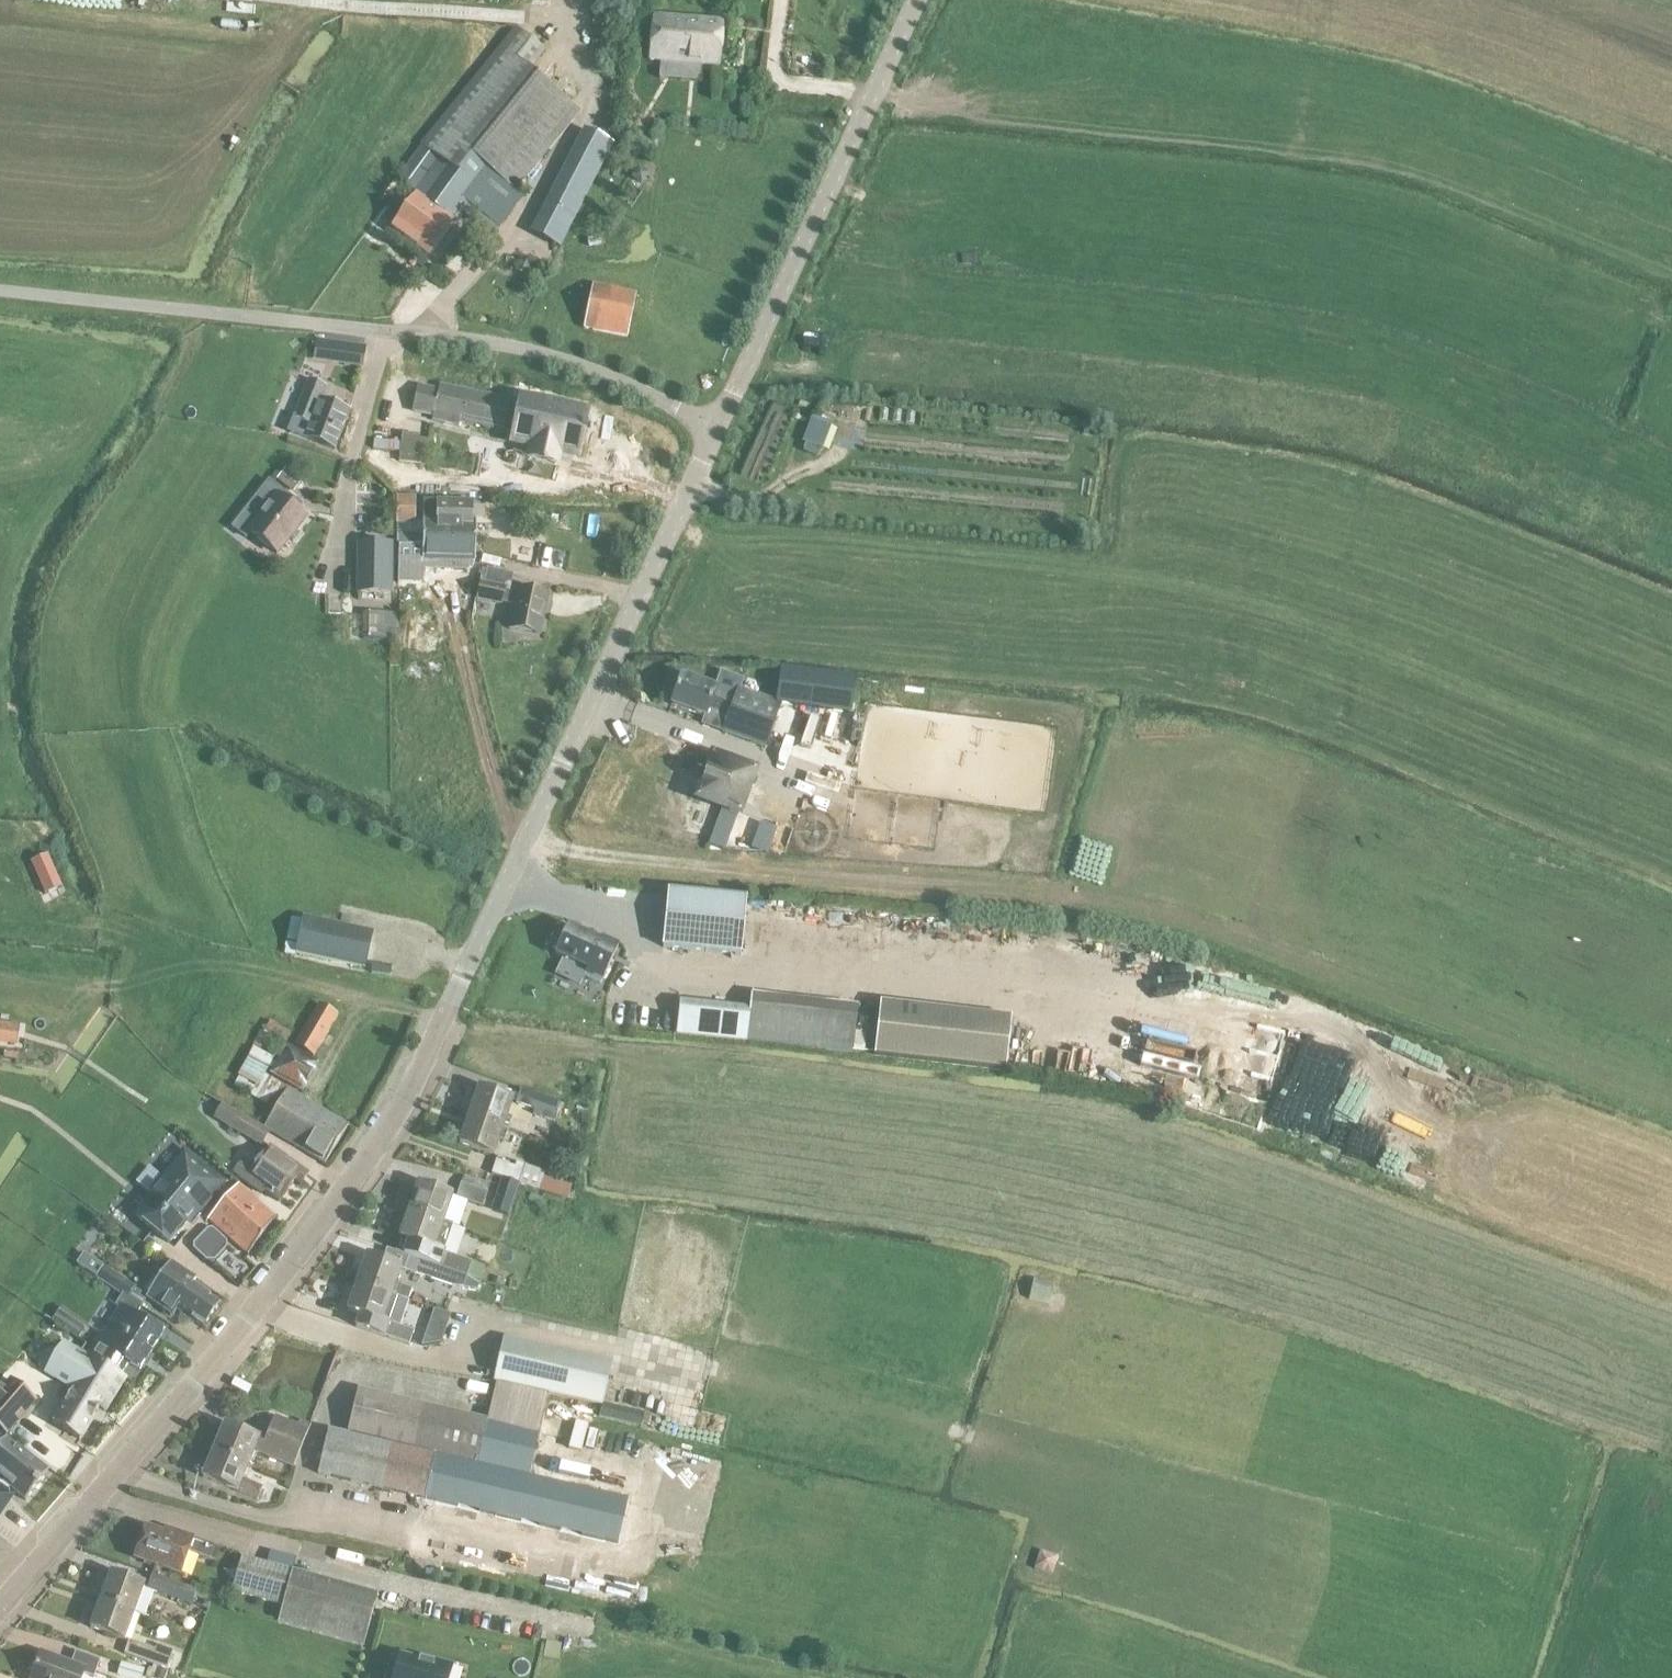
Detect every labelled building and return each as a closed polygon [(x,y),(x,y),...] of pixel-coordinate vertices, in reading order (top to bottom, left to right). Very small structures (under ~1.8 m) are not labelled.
[(656,19),(652,62),(718,68),(722,25),(656,19)] [(441,159),(419,189),(417,192),(419,193),(392,231),(430,258),(455,226),(456,226),(471,207),(503,228),(525,197),(517,192),(581,113),(531,72),(547,53),(519,30),(425,146),(441,159)] [(584,132),(545,210),(572,224),(611,145),(584,132)] [(437,159),(421,148),(399,180),(414,191),(437,159)] [(560,248),(572,224),(545,210),(532,234),(560,248)] [(530,265),(521,261),(517,270),(526,275),(530,265)] [(594,287),(586,330),(629,338),(637,295),(594,287)] [(319,341),(318,344),(316,359),(364,366),(366,349),(344,345),(319,341)] [(336,451),(350,414),(321,402),(327,390),(310,383),(289,432),(336,451)] [(458,390),(450,393),(433,389),(425,427),(476,439),(485,396),(458,390)] [(575,461),(584,418),(520,404),(511,447),(575,461)] [(822,450),(831,425),(811,418),(802,443),(822,450)] [(402,434),(399,463),(429,466),(431,441),(420,440),(420,436),(402,434)] [(287,468),(285,471),(279,479),(295,492),(304,482),(287,468)] [(398,497),(397,525),(416,526),(417,498),(398,497)] [(251,533),(278,555),(306,520),(278,498),(251,533)] [(450,503),(425,502),(424,542),(461,543),(461,542),(477,543),(477,523),(471,523),(472,504),(450,503)] [(398,536),(398,547),(409,547),(409,536),(398,536)] [(409,547),(398,547),(398,560),(423,560),(423,562),(476,564),(477,543),(461,542),(461,543),(424,542),(423,548),(409,547)] [(359,545),(358,594),(389,594),(390,545),(359,545)] [(481,584),(477,599),(502,605),(505,589),(481,584)] [(549,596),(518,590),(510,630),(540,636),(549,596)] [(371,641),(399,641),(399,614),(371,614),(371,641)] [(781,670),(776,704),(849,714),(854,680),(781,670)] [(709,711),(729,718),(735,701),(715,693),(715,691),(681,679),(671,707),(706,719),(709,711)] [(781,706),(738,691),(735,701),(729,718),(723,733),(766,749),(781,706)] [(755,772),(714,757),(698,799),(722,808),(736,813),(739,814),(755,772)] [(708,844),(723,849),(736,813),(722,808),(708,844)] [(762,824),(753,849),(767,854),(777,829),(762,824)] [(61,888),(47,856),(31,863),(45,895),(61,888)] [(740,957),(746,901),(669,893),(663,949),(740,957)] [(303,916),(295,952),(365,969),(373,932),(303,916)] [(552,950),(557,952),(555,956),(587,971),(584,978),(601,986),(618,949),(601,941),(600,944),(567,929),(565,933),(561,931),(552,950)] [(748,1041),(851,1053),(857,1009),(752,997),(751,1011),(748,1041)] [(680,1003),(677,1034),(748,1041),(751,1011),(680,1003)] [(1009,1018),(882,1004),(876,1056),(1003,1070),(1009,1018)] [(295,1047),(315,1058),(339,1016),(320,1005),(295,1047)] [(251,1047),(259,1052),(264,1043),(268,1036),(280,1043),(282,1040),(287,1042),(291,1034),(287,1031),(270,1022),(263,1034),(260,1032),(251,1047)] [(16,1043),(19,1026),(0,1023),(0,1041),(16,1043)] [(287,1091),(264,1077),(252,1097),(276,1111),(287,1091)] [(479,1089),(469,1117),(508,1130),(512,1118),(508,1117),(513,1101),(479,1089)] [(517,1104),(536,1110),(534,1115),(554,1122),(561,1104),(522,1090),(517,1104)] [(264,1129),(270,1133),(326,1166),(349,1127),(287,1091),(276,1111),(264,1129)] [(262,1146),(270,1133),(222,1104),(214,1118),(262,1146)] [(508,1130),(469,1117),(460,1144),(494,1156),(499,1141),(505,1143),(508,1130)] [(264,1192),(280,1203),(295,1183),(300,1187),(308,1176),(271,1149),(253,1173),(242,1165),(235,1175),(262,1195),(264,1192)] [(140,1220),(176,1248),(192,1226),(196,1229),(230,1184),(187,1151),(154,1194),(158,1197),(140,1220)] [(497,1162),(492,1174),(567,1202),(572,1189),(544,1179),(546,1174),(517,1164),(515,1169),(497,1162)] [(519,1185),(503,1180),(496,1201),(512,1206),(519,1185)] [(488,1193),(462,1184),(457,1198),(483,1207),(488,1193)] [(411,1194),(406,1210),(444,1223),(453,1197),(419,1185),(416,1196),(411,1194)] [(241,1187),(211,1220),(249,1256),(277,1220),(241,1187)] [(454,1226),(444,1223),(406,1210),(400,1227),(404,1229),(401,1239),(409,1241),(404,1255),(410,1257),(437,1266),(467,1276),(472,1262),(445,1253),(454,1226)] [(194,1249),(207,1261),(215,1261),(228,1248),(228,1242),(213,1228),(209,1229),(195,1243),(194,1249)] [(96,1278),(122,1295),(124,1295),(142,1307),(145,1301),(139,1297),(140,1294),(134,1290),(135,1288),(87,1256),(80,1266),(96,1277),(96,1278)] [(359,1272),(355,1283),(398,1298),(402,1286),(396,1284),(402,1268),(368,1257),(362,1272),(359,1272)] [(467,1276),(437,1266),(410,1257),(406,1271),(433,1280),(452,1286),(463,1288),(467,1276)] [(176,1309),(193,1285),(197,1280),(171,1262),(147,1297),(172,1315),(176,1309)] [(89,1274),(82,1285),(88,1289),(95,1277),(89,1274)] [(502,1280),(494,1277),(492,1284),(499,1286),(502,1280)] [(394,1309),(398,1298),(355,1283),(351,1294),(354,1295),(349,1311),(359,1315),(356,1326),(410,1344),(413,1333),(388,1325),(394,1309)] [(193,1285),(176,1309),(203,1328),(220,1305),(193,1285)] [(101,1335),(88,1356),(88,1357),(120,1376),(129,1363),(141,1370),(164,1333),(136,1317),(142,1307),(124,1295),(118,1305),(121,1307),(104,1336),(101,1335)] [(426,1334),(422,1346),(441,1343),(442,1340),(426,1334)] [(495,1382),(497,1382),(550,1394),(601,1406),(599,1417),(641,1427),(642,1425),(644,1414),(603,1405),(612,1362),(505,1338),(495,1382)] [(67,1388),(67,1389),(71,1392),(52,1424),(79,1441),(99,1409),(104,1412),(124,1379),(120,1376),(88,1357),(88,1356),(63,1341),(43,1373),(67,1388)] [(270,1396),(281,1383),(316,1392),(325,1356),(280,1345),(250,1377),(270,1396)] [(4,1387),(0,1391),(0,1429),(7,1435),(35,1402),(10,1380),(4,1387)] [(550,1394),(497,1382),(489,1422),(359,1390),(348,1435),(329,1431),(319,1474),(619,1546),(630,1501),(531,1479),(550,1394)] [(226,1424),(215,1450),(249,1465),(255,1451),(294,1467),(309,1431),(277,1417),(269,1435),(261,1432),(259,1438),(226,1424)] [(25,1501),(28,1497),(43,1479),(48,1473),(5,1438),(0,1445),(0,1480),(1,1481),(9,1488),(25,1501)] [(249,1465),(215,1450),(204,1477),(258,1500),(263,1488),(243,1479),(249,1465)] [(1,1481),(0,1483),(0,1512),(10,1498),(5,1495),(9,1488),(1,1481)] [(178,1557),(186,1560),(188,1552),(211,1559),(215,1546),(193,1539),(177,1533),(175,1539),(146,1529),(136,1558),(173,1571),(178,1557)] [(243,1558),(233,1591),(285,1605),(293,1571),(243,1558)] [(293,1571),(285,1605),(280,1622),(365,1644),(378,1593),(293,1571)] [(111,1574),(101,1602),(135,1614),(145,1587),(111,1574)] [(199,1591),(155,1575),(150,1589),(194,1605),(199,1591)] [(135,1614),(101,1602),(91,1629),(125,1641),(135,1614)] [(176,1652),(160,1645),(158,1650),(131,1641),(126,1655),(170,1670),(176,1652)] [(84,1674),(93,1677),(95,1677),(101,1661),(71,1650),(66,1662),(41,1653),(32,1677),(82,1677),(84,1674)] [(454,1665),(423,1656),(422,1660),(402,1655),(401,1657),(398,1657),(395,1670),(397,1670),(395,1677),(450,1677),(454,1665)] [(118,1677),(121,1677),(143,1677),(145,1670),(122,1663),(118,1677)] [(148,1677),(164,1677),(166,1672),(154,1668),(153,1671),(151,1670),(148,1677)]
